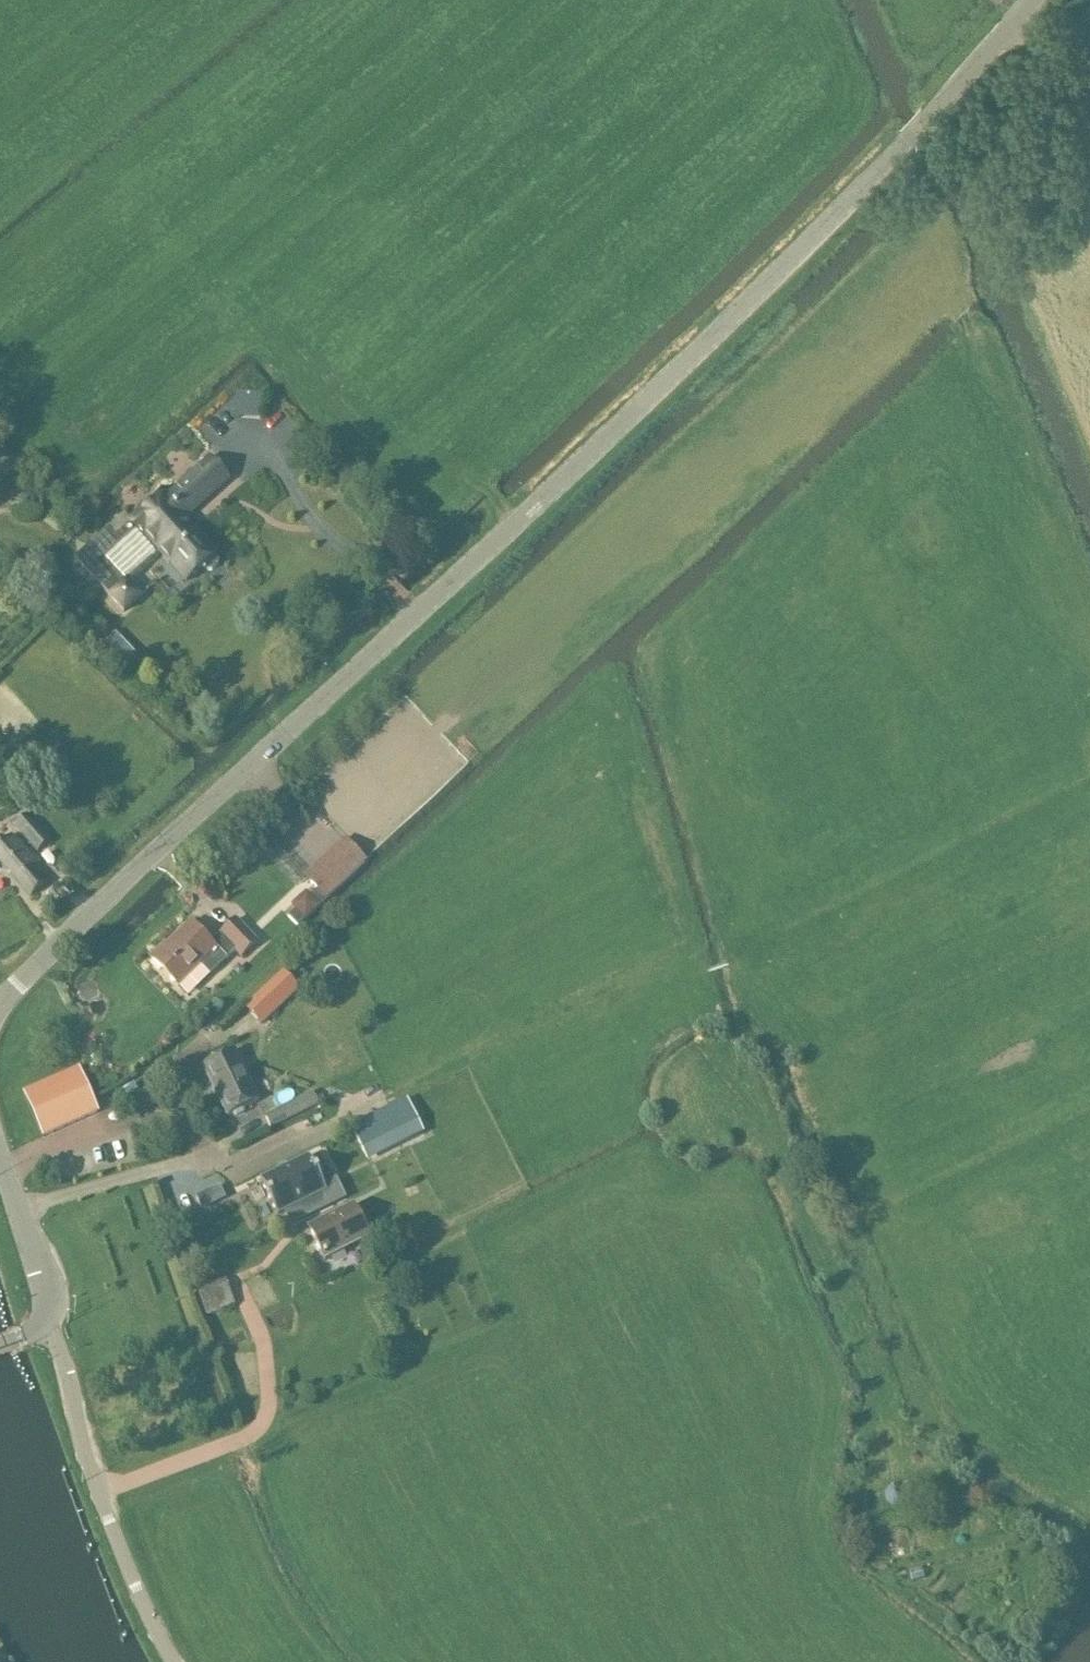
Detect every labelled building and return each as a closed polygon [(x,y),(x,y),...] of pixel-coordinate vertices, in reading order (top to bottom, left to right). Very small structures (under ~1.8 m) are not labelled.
[(240,393),(239,419),(262,420),(263,394),(240,393)] [(218,553),(186,518),(229,479),(209,458),(169,494),(165,490),(163,491),(131,519),(125,512),(108,528),(108,529),(76,558),(124,612),(141,597),(128,582),(161,553),(187,581),(203,566),(207,570),(212,570),(218,565),(219,559),(215,555),(218,553)] [(160,465),(149,472),(155,480),(165,472),(160,465)] [(118,657),(110,665),(118,672),(126,664),(118,657)] [(14,826),(37,853),(51,841),(27,815),(14,826)] [(31,896),(51,879),(12,835),(0,845),(0,861),(31,896)] [(358,851),(316,890),(326,900),(368,862),(358,851)] [(295,910),(288,917),(298,927),(326,900),(316,890),(311,895),(307,892),(292,906),(295,910)] [(210,975),(227,959),(237,950),(243,957),(259,942),(237,917),(220,932),(221,933),(211,943),(191,922),(166,946),(165,944),(151,958),(179,987),(200,966),(210,975)] [(283,972),(244,1007),(261,1025),(299,990),(283,972)] [(244,1112),(245,1108),(260,1101),(235,1052),(204,1067),(228,1116),(233,1114),(237,1116),(244,1112)] [(80,1068),(68,1073),(78,1095),(90,1090),(80,1068)] [(68,1073),(57,1078),(67,1100),(78,1095),(68,1073)] [(57,1078),(46,1082),(56,1105),(67,1100),(57,1078)] [(46,1082),(36,1087),(45,1109),(56,1105),(46,1082)] [(24,1092),(33,1115),(45,1109),(36,1087),(24,1092)] [(90,1090),(78,1095),(87,1117),(99,1112),(90,1090)] [(272,1128),(319,1106),(313,1092),(265,1115),(272,1128)] [(78,1095),(67,1100),(77,1122),(87,1117),(78,1095)] [(368,1161),(426,1132),(409,1098),(351,1127),(368,1161)] [(67,1100),(56,1105),(66,1127),(77,1122),(67,1100)] [(56,1105),(45,1109),(55,1132),(66,1127),(56,1105)] [(45,1109),(33,1115),(43,1137),(55,1132),(45,1109)] [(310,1157),(262,1181),(276,1211),(284,1207),(292,1224),(345,1199),(337,1181),(325,1187),(313,1162),(310,1157)] [(353,1208),(310,1229),(325,1259),(368,1238),(353,1208)] [(227,1280),(198,1290),(207,1316),(236,1307),(227,1280)] [(903,1488),(892,1489),(893,1499),(904,1499),(903,1488)]
